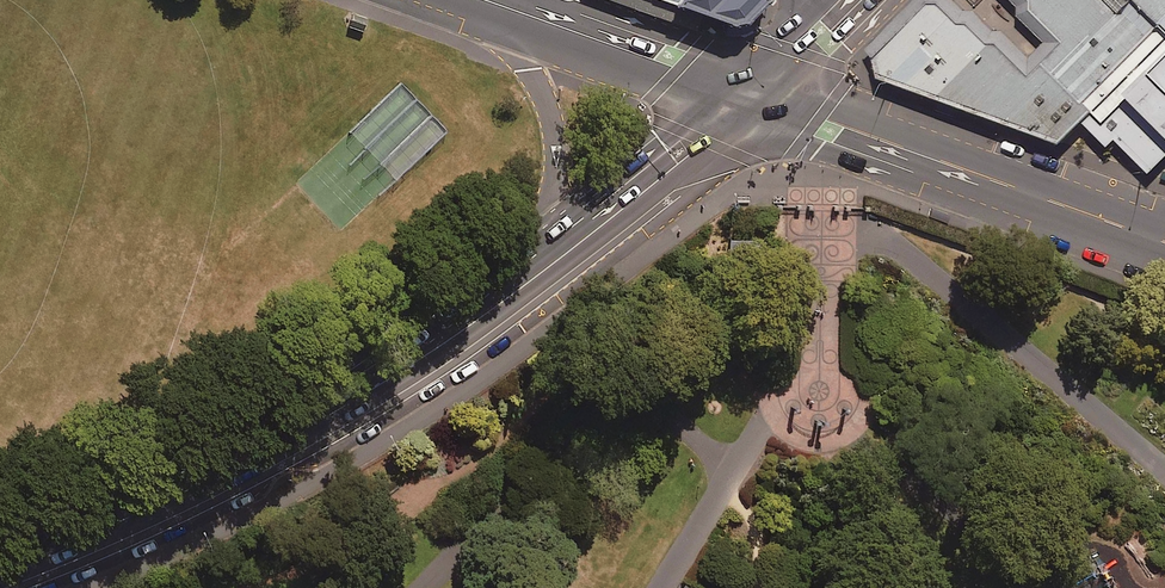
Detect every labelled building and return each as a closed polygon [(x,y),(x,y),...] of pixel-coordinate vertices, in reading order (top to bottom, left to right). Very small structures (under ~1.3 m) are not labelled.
[(773,0),(681,0),(676,5),(733,27),(749,25),(774,1),(773,0)] [(1038,2),(1038,11),(1051,24),(1070,43),(1054,60),(1036,77),(1003,44),(994,44),(974,24),(965,24),(955,14),(945,4),(934,4),(880,60),(884,79),(1067,145),(1088,124),(1114,148),(1121,141),(1156,175),(1164,166),(1164,0),(1036,0),(1038,2)]
